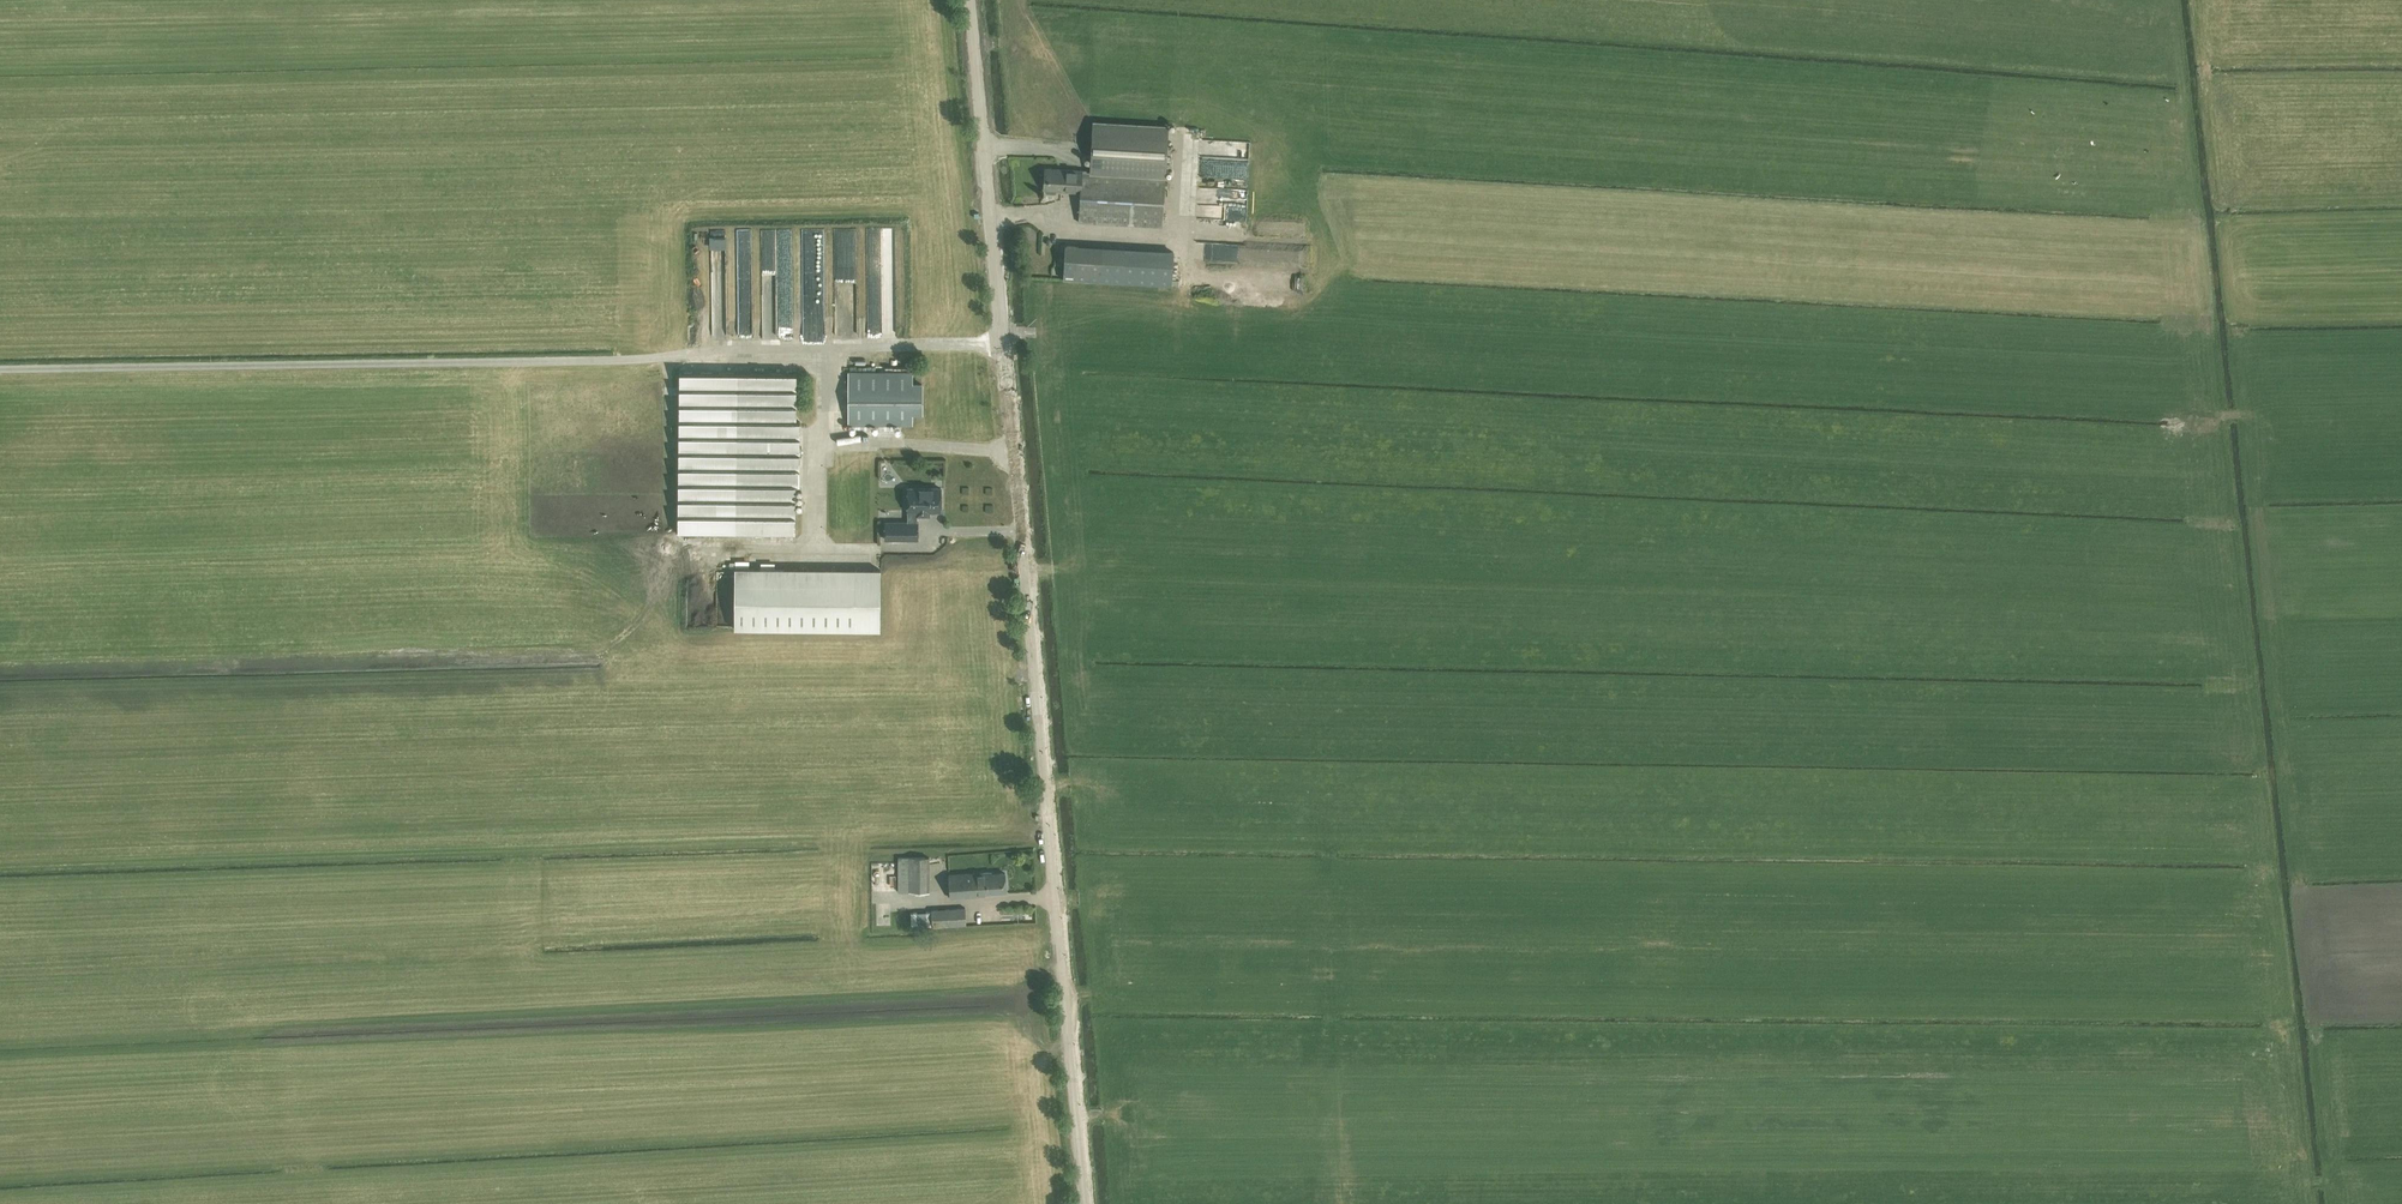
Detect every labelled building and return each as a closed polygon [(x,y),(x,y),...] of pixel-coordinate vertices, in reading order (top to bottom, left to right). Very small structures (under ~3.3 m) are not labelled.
[(1073,169),(1045,167),(1044,189),(1061,190),(1061,191),(1071,192),(1072,188),(1080,189),(1078,221),(1162,226),(1168,125),(1096,121),(1093,170),(1081,169),(1081,174),(1072,174),(1073,169)] [(1189,189),(1188,203),(1199,203),(1199,189),(1189,189)] [(1210,219),(1235,220),(1235,194),(1205,193),(1205,207),(1210,207),(1210,219)] [(892,230),(866,230),(867,263),(872,263),(872,268),(880,268),(880,273),(893,273),(892,230)] [(777,253),(776,243),(764,244),(765,254),(777,253)] [(1126,247),(1066,243),(1064,278),(1124,282),(1126,247)] [(679,532),(795,533),(795,485),(799,485),(799,421),(795,421),(795,373),(680,372),(679,532)] [(848,425),(912,425),(912,413),(922,413),(922,384),(912,384),(912,372),(849,372),(848,425)] [(943,489),(910,489),(910,511),(920,511),(920,513),(931,513),(931,511),(943,511),(943,489)] [(885,539),(917,539),(917,522),(885,522),(885,539)] [(682,543),(682,563),(730,562),(730,553),(717,553),(717,545),(735,545),(735,542),(682,543)] [(880,564),(733,563),(732,627),(878,627),(880,564)] [(926,891),(926,857),(898,856),(898,891),(926,891)] [(992,874),(992,870),(948,873),(950,897),(982,895),(982,893),(1006,891),(1005,873),(992,874)] [(932,927),(966,925),(965,907),(932,909),(932,927)]
